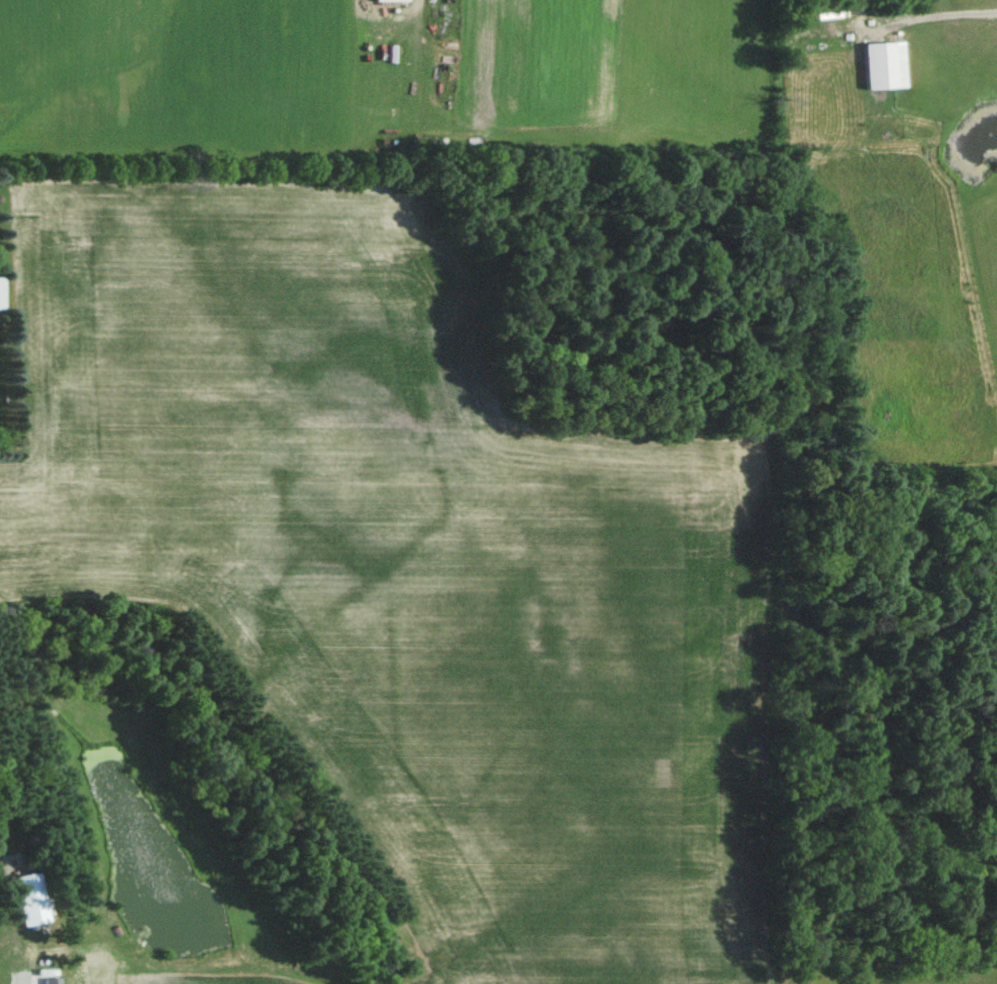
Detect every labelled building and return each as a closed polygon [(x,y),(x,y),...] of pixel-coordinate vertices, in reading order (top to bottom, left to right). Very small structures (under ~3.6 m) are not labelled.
[(893,87),(892,40),(851,41),(852,88),(893,87)] [(35,921),(26,871),(1,876),(10,926),(35,921)]
